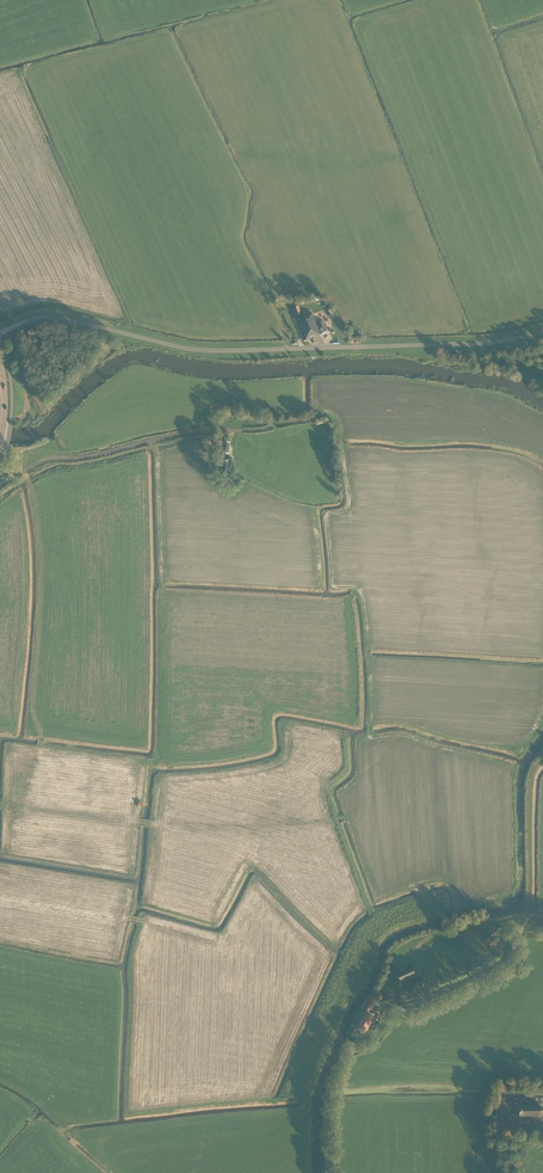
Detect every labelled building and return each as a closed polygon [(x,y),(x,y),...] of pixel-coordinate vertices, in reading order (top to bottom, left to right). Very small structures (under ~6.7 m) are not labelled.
[(316,324),(312,314),(302,317),(298,308),(293,310),(298,325),(297,325),(303,342),(327,333),(323,321),(316,324)] [(228,460),(228,462),(222,462),(221,477),(232,478),(232,475),(230,474),(230,466),(232,466),(233,460),(228,460)] [(408,971),(406,968),(401,971),(402,974),(398,976),(402,984),(416,977),(422,974),(419,966),(408,971)] [(372,998),(366,1009),(369,1011),(376,1000),(372,998)] [(357,1029),(365,1033),(374,1019),(365,1014),(357,1029)] [(542,1109),(537,1109),(537,1108),(520,1108),(520,1111),(520,1114),(520,1117),(536,1117),(536,1116),(542,1116),(542,1115),(542,1110),(542,1109)]
